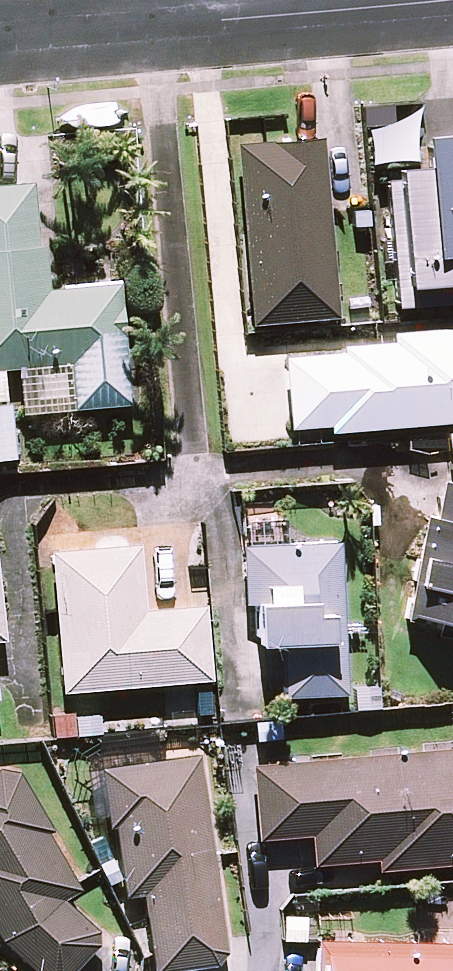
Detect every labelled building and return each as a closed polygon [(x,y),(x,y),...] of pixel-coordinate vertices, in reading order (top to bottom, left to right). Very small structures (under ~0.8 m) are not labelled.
[(417,136),(420,165),(384,168),(394,283),(452,278),(452,133),(417,136)] [(334,316),(321,138),(236,145),(249,323),(334,316)] [(8,410),(6,371),(18,370),(20,409),(125,404),(119,283),(39,287),(34,184),(0,186),(0,459),(11,459),(8,410)] [(328,430),(446,420),(452,419),(452,329),(392,334),(393,341),(285,350),(291,425),(327,422),(328,430)] [(442,429),(445,472),(452,472),(452,429),(442,429)] [(441,483),(435,518),(425,516),(409,614),(452,621),(452,484),(441,483)] [(342,692),(336,542),(241,546),(244,600),(252,600),(254,640),(280,639),(282,694),(342,692)] [(141,610),(136,543),(49,550),(61,690),(208,677),(202,605),(141,610)] [(89,827),(114,824),(122,892),(143,889),(153,970),(223,961),(196,754),(174,757),(81,769),(89,827)] [(255,767),(259,836),(311,833),(312,862),(375,859),(375,866),(452,862),(452,756),(255,767)] [(38,970),(70,970),(103,936),(59,893),(76,885),(11,758),(0,764),(0,935),(38,970)] [(318,938),(317,970),(452,970),(452,941),(318,938)]
